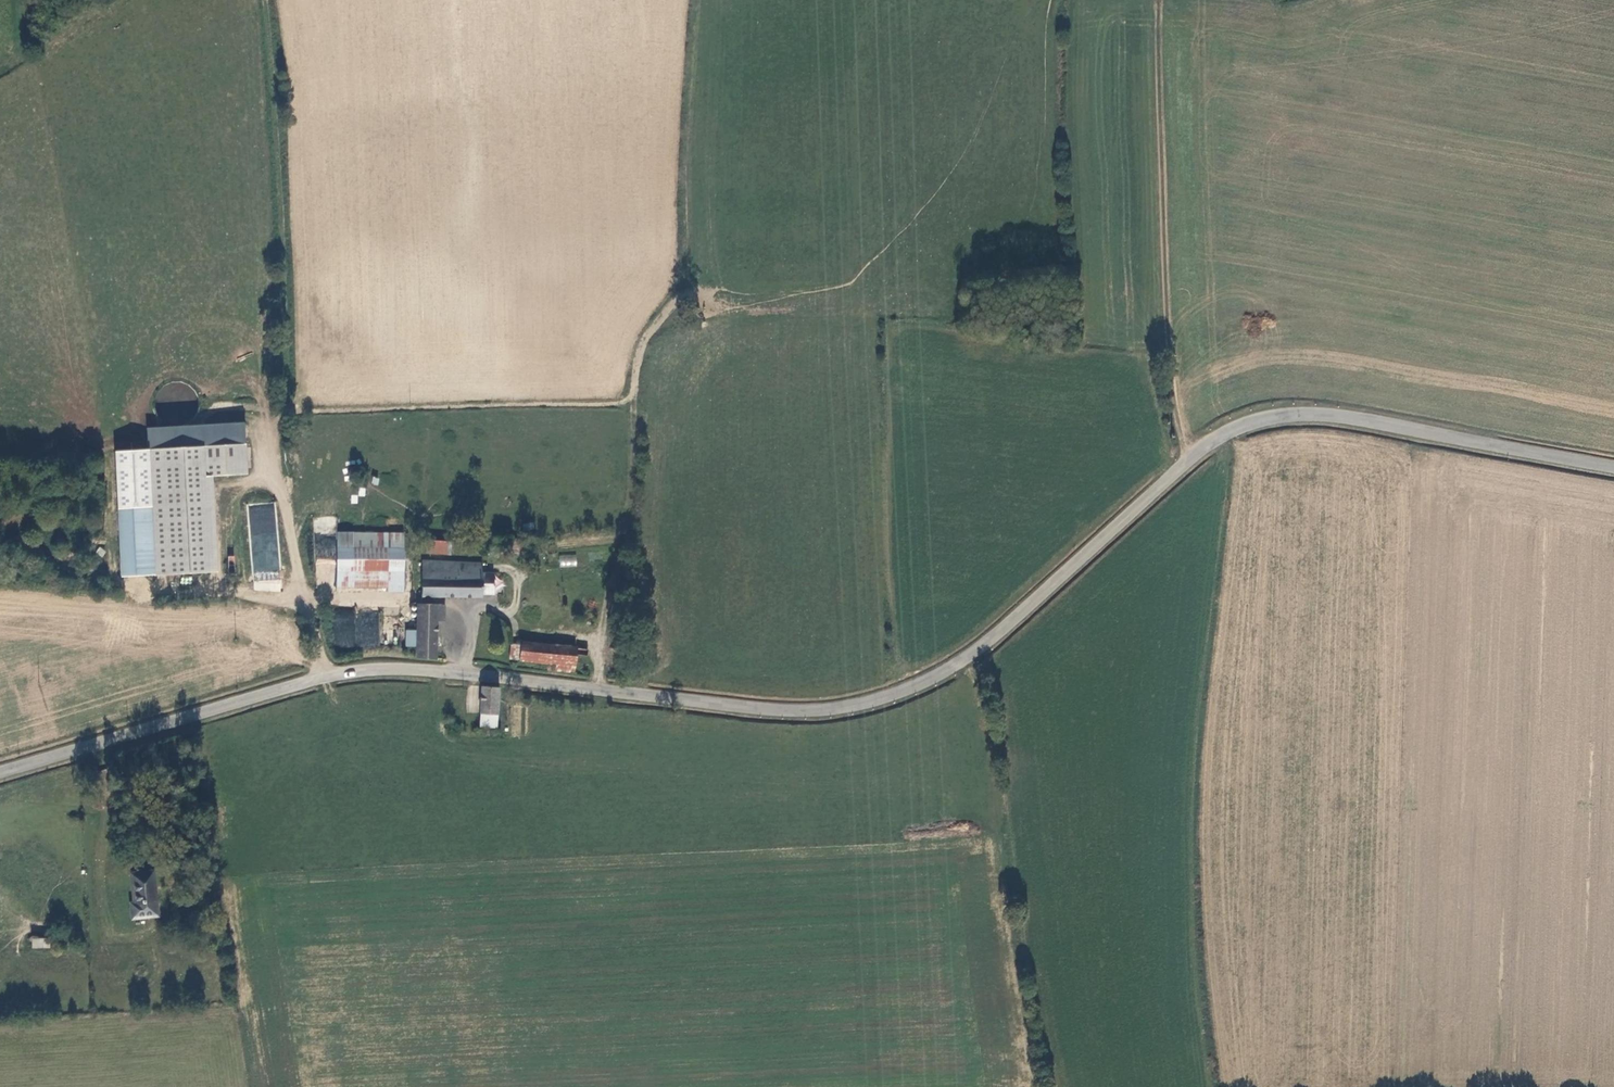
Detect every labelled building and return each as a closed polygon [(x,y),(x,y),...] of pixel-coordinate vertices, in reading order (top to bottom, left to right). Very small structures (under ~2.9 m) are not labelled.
[(225,414),(225,422),(240,422),(239,413),(225,414)] [(229,458),(230,472),(241,471),(240,441),(142,446),(149,571),(204,568),(199,460),(229,458)] [(274,504),(247,506),(255,592),(282,590),(274,504)] [(489,542),(492,542),(495,539),(496,535),(494,531),(490,529),(487,530),(484,532),(483,534),(483,537),(486,541),(489,542)] [(425,540),(424,553),(448,554),(448,540),(425,540)] [(397,588),(398,544),(331,544),(331,587),(397,588)] [(559,567),(576,567),(577,555),(559,554),(559,567)] [(478,559),(417,558),(417,593),(478,593),(478,590),(490,590),(490,569),(478,569),(478,559)] [(431,602),(413,601),(412,627),(411,643),(411,654),(429,655),(431,615),(431,602)] [(439,602),(431,602),(431,615),(439,616),(439,602)] [(379,646),(378,613),(351,614),(352,616),(335,616),(336,647),(379,646)] [(411,643),(412,627),(401,626),(400,643),(411,643)] [(541,659),(540,667),(566,670),(568,642),(515,637),(514,642),(503,641),(502,655),(541,659)] [(493,719),(496,684),(496,683),(477,682),(474,718),(493,719)] [(492,729),(493,719),(474,718),(473,727),(492,729)] [(126,898),(126,913),(152,912),(149,866),(127,868),(129,898),(126,898)] [(64,939),(31,939),(31,949),(64,948),(64,939)]
